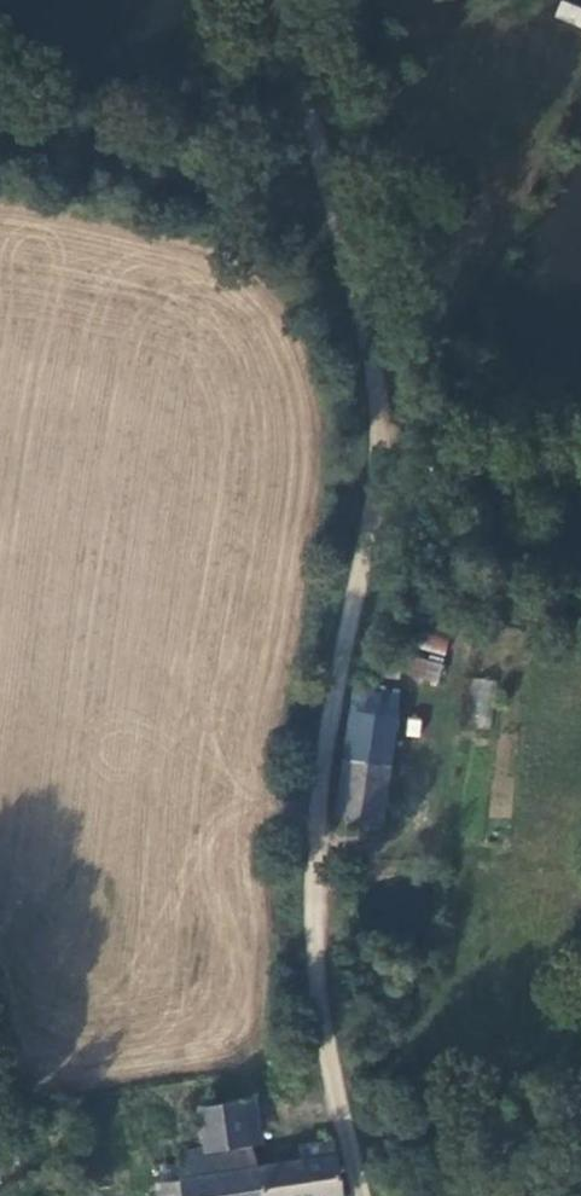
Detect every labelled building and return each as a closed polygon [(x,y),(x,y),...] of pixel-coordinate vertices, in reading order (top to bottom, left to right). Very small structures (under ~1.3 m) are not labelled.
[(553,18),(580,28),(580,8),(560,0),(553,18)] [(418,647),(445,655),(450,639),(422,631),(418,647)] [(444,659),(415,652),(409,677),(438,685),(444,659)] [(473,677),(468,725),(489,727),(494,679),(473,677)] [(356,688),(337,818),(382,823),(398,693),(356,688)] [(334,1141),(302,1145),(304,1162),(240,1171),(236,1146),(250,1144),(249,1138),(263,1136),(258,1100),(198,1108),(204,1147),(181,1151),(185,1177),(178,1178),(176,1164),(159,1167),(161,1184),(156,1184),(158,1195),(341,1195),(334,1141)]
